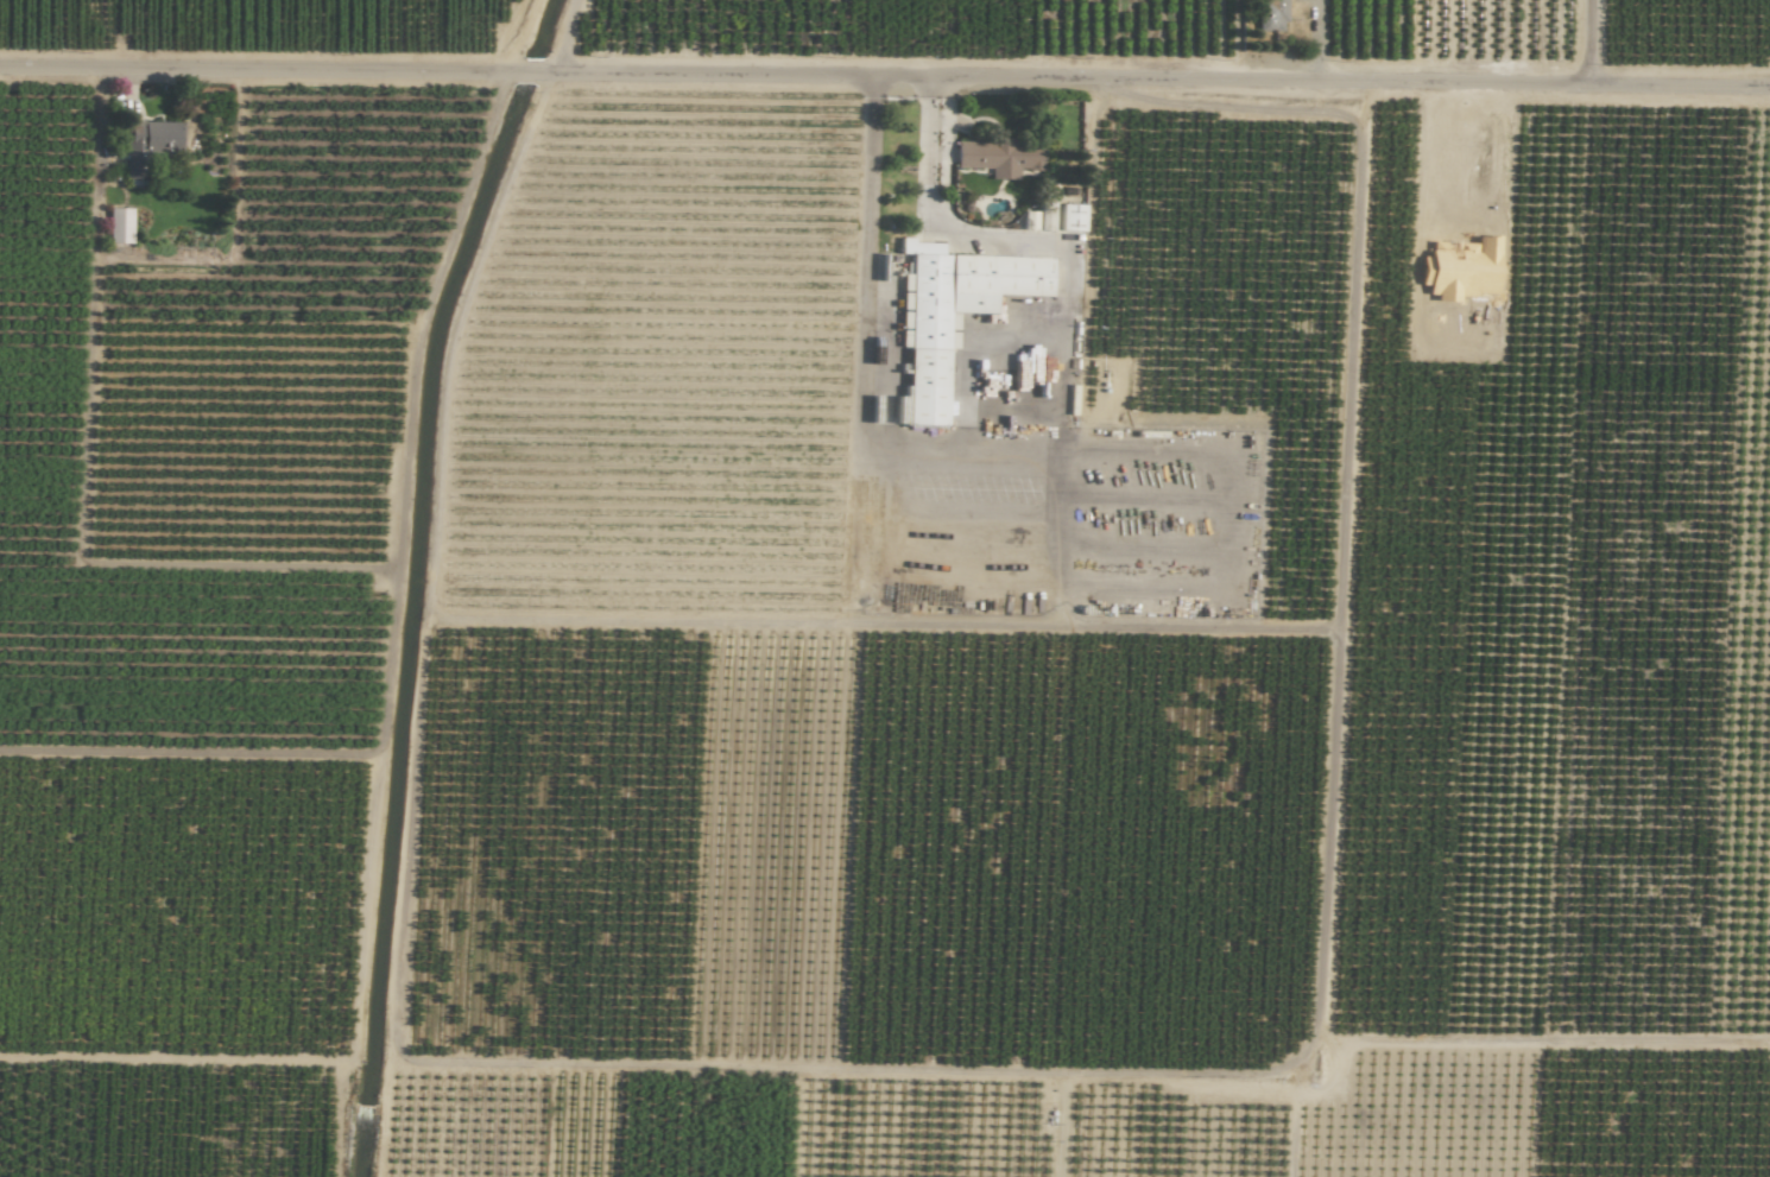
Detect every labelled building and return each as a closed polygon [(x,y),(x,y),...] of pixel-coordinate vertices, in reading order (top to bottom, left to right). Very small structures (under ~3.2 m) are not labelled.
[(1287,0),(1257,0),(1258,29),(1288,28),(1287,0)] [(1086,231),(1086,205),(1062,205),(1061,231),(1086,231)] [(108,244),(131,244),(132,209),(109,209),(108,244)] [(910,426),(949,426),(951,314),(998,314),(998,296),(1053,297),(1053,271),(1042,271),(1042,257),(945,256),(945,243),(915,243),(915,238),(901,238),(901,254),(912,254),(910,426)]
